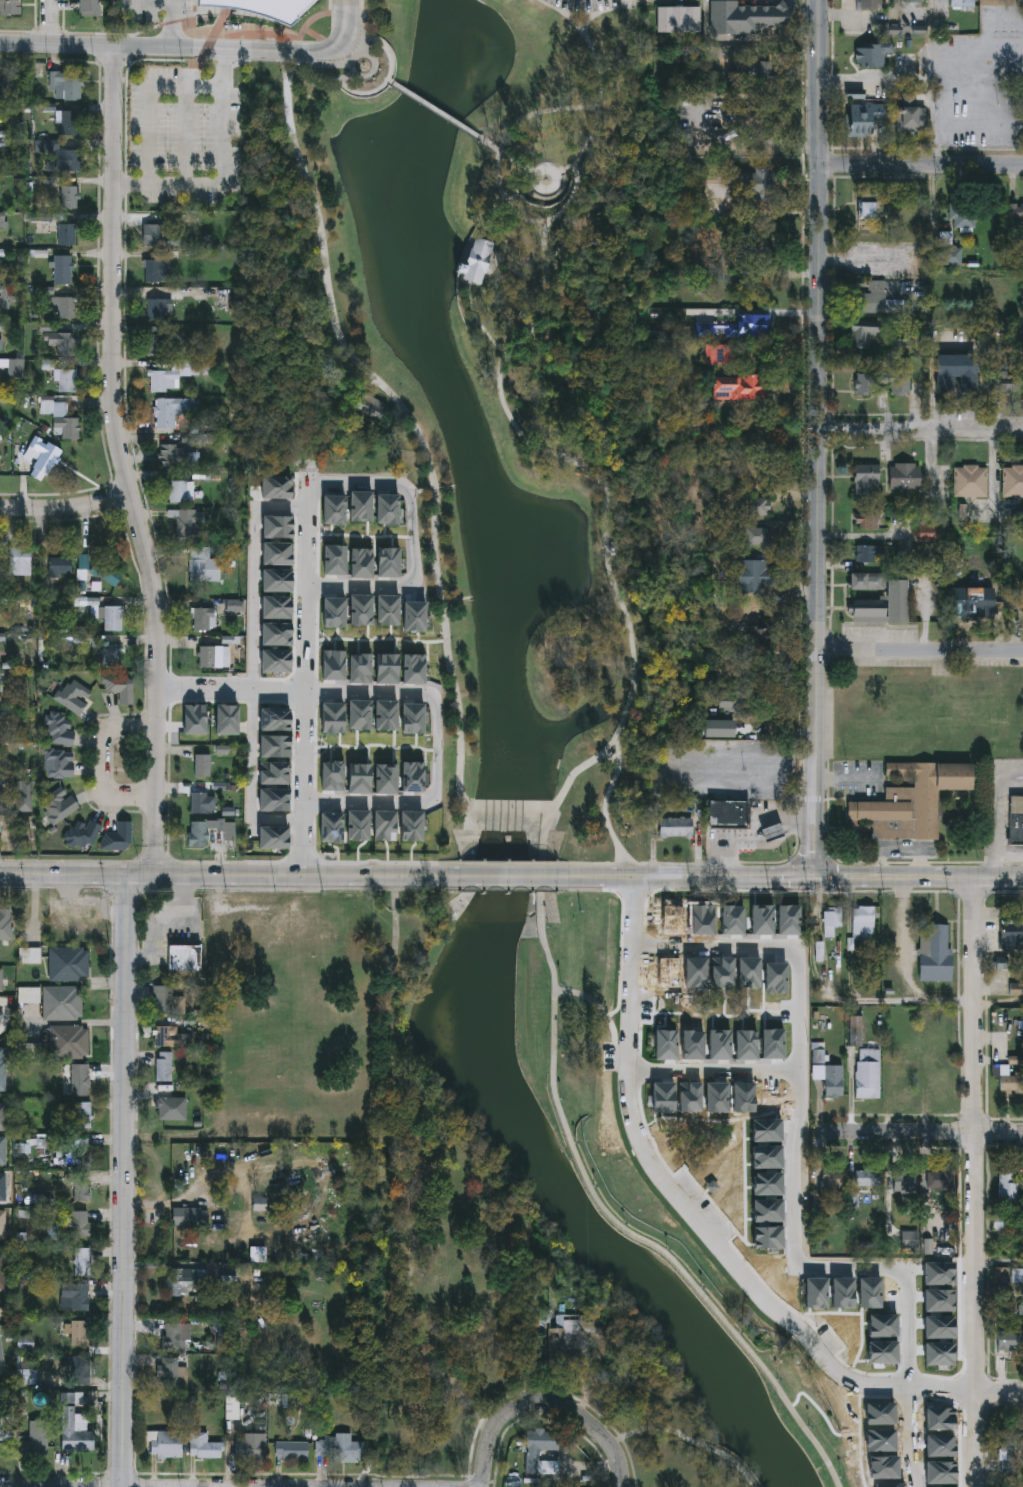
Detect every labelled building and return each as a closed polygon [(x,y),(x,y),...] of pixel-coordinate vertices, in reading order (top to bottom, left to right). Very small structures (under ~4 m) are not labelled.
[(19,13),(0,13),(0,0),(19,0),(19,13)] [(79,16),(79,0),(101,0),(101,16),(79,16)] [(197,10),(221,13),(252,18),(270,21),(286,27),(314,2),(314,0),(197,0),(197,10)] [(711,33),(711,0),(739,0),(739,5),(789,6),(788,34),(711,33)] [(859,9),(859,0),(881,0),(881,10),(859,9)] [(949,8),(949,0),(972,0),(972,8),(949,8)] [(701,7),(701,33),(657,33),(657,7),(701,7)] [(883,67),(855,67),(855,43),(892,43),(892,53),(883,53),(883,67)] [(82,101),(55,101),(55,91),(51,91),(51,71),(82,71),(82,101)] [(197,78),(148,78),(148,97),(197,97),(197,78)] [(884,120),(872,120),(872,137),(847,136),(847,102),(884,103),(884,120)] [(899,131),(899,106),(925,106),(925,131),(899,131)] [(80,136),(62,136),(62,110),(80,110),(80,136)] [(170,116),(151,116),(151,138),(170,138),(170,116)] [(58,141),(58,150),(82,150),(82,172),(54,172),(54,152),(36,152),(36,141),(58,141)] [(185,146),(156,146),(156,174),(169,174),(169,164),(185,164),(185,146)] [(736,171),(773,171),(773,199),(736,199),(736,171)] [(78,186),(78,209),(62,209),(62,186),(78,186)] [(876,218),(859,218),(859,189),(876,189),(876,218)] [(172,211),(172,191),(148,191),(148,211),(172,211)] [(974,228),(950,228),(950,201),(974,201),(974,228)] [(1011,203),(1022,203),(1022,219),(1011,219),(1011,203)] [(58,245),(58,224),(76,224),(76,245),(58,245)] [(143,246),(143,225),(170,225),(170,231),(182,231),(182,246),(143,246)] [(493,242),(481,285),(461,279),(474,237),(493,242)] [(960,264),(937,264),(937,248),(960,248),(960,264)] [(73,285),(54,285),(54,255),(73,255),(73,285)] [(162,282),(147,282),(147,260),(162,260),(162,282)] [(884,312),(856,312),(856,293),(867,293),(867,281),(884,280),(884,312)] [(9,311),(0,311),(0,281),(9,281),(9,311)] [(52,321),(52,298),(76,298),(76,321),(52,321)] [(148,300),(172,300),(172,320),(148,320),(148,300)] [(770,316),(770,338),(737,338),(737,316),(770,316)] [(870,336),(870,348),(848,348),(848,322),(877,322),(877,336),(870,336)] [(713,324),(713,337),(696,337),(696,324),(713,324)] [(146,355),(146,327),(165,327),(165,355),(146,355)] [(47,348),(47,333),(76,333),(76,355),(57,355),(57,348),(47,348)] [(706,366),(706,345),(738,345),(738,366),(706,366)] [(974,355),(974,392),(960,392),(960,378),(951,378),(951,393),(935,393),(935,355),(974,355)] [(7,369),(0,369),(0,360),(24,360),(24,378),(7,378),(7,369)] [(199,376),(180,376),(180,391),(151,391),(151,371),(172,371),(172,360),(199,360),(199,376)] [(59,392),(59,382),(54,382),(54,370),(76,370),(76,392),(59,392)] [(910,371),(910,395),(891,395),(891,384),(875,384),(875,395),(854,395),(854,371),(910,371)] [(994,371),(1022,371),(1022,392),(994,392),(994,371)] [(712,401),(712,377),(765,376),(765,400),(712,401)] [(353,405),(361,391),(387,405),(380,419),(353,405)] [(200,400),(199,415),(176,414),(176,428),(156,428),(157,398),(200,400)] [(54,403),(67,403),(67,418),(80,418),(80,439),(54,439),(54,403)] [(30,472),(38,461),(33,458),(31,462),(22,456),(39,432),(65,449),(47,475),(45,474),(41,480),(30,472)] [(161,445),(183,445),(183,463),(161,463),(161,445)] [(855,497),(855,465),(879,465),(879,497),(855,497)] [(922,465),(922,489),(890,489),(890,465),(922,465)] [(988,496),(955,496),(956,465),(988,465),(988,496)] [(1005,466),(1022,466),(1022,497),(1005,497),(1005,466)] [(187,480),(187,502),(170,502),(170,480),(187,480)] [(743,500),(770,500),(770,515),(743,515),(743,500)] [(881,508),(881,528),(858,528),(858,508),(881,508)] [(196,510),(196,538),(176,538),(176,518),(169,518),(169,510),(196,510)] [(939,524),(939,541),(920,541),(920,524),(939,524)] [(767,528),(767,545),(745,545),(745,528),(767,528)] [(190,546),(211,546),(211,557),(220,557),(220,580),(190,580),(190,546)] [(886,546),(886,562),(860,562),(860,546),(886,546)] [(8,574),(8,547),(32,547),(32,574),(8,574)] [(77,566),(84,555),(94,561),(97,557),(124,573),(116,587),(88,569),(86,572),(77,566)] [(72,557),(72,573),(49,573),(49,557),(72,557)] [(737,591),(737,559),(773,559),(773,591),(737,591)] [(849,589),(849,573),(885,573),(885,589),(849,589)] [(851,599),(887,599),(887,579),(909,579),(909,622),(851,622),(851,599)] [(105,618),(96,618),(96,605),(77,605),(77,597),(99,597),(99,605),(123,605),(123,631),(105,631),(105,618)] [(994,615),(953,615),(953,598),(994,598),(994,615)] [(194,607),(215,607),(215,630),(194,630),(194,607)] [(771,624),(770,662),(737,661),(738,636),(749,636),(749,624),(771,624)] [(123,643),(123,665),(104,665),(104,643),(123,643)] [(200,667),(200,645),(223,645),(223,667),(200,667)] [(120,703),(120,692),(105,692),(105,673),(134,673),(134,703),(120,703)] [(56,698),(71,677),(93,693),(78,714),(56,698)] [(718,700),(737,700),(737,712),(718,712),(718,700)] [(72,746),(45,741),(50,712),(77,717),(72,746)] [(211,718),(211,740),(194,740),(194,718),(211,718)] [(49,762),(45,762),(45,749),(74,749),(74,777),(49,777),(49,762)] [(195,777),(195,752),(211,752),(211,777),(195,777)] [(887,765),(971,764),(971,789),(937,790),(937,843),(871,844),(871,821),(846,821),(846,804),(887,803),(887,765)] [(41,799),(66,786),(78,811),(54,823),(41,799)] [(215,813),(192,813),(192,792),(215,792),(215,813)] [(1009,793),(1022,793),(1022,846),(1008,846),(1009,793)] [(708,829),(708,801),(748,801),(748,829),(708,829)] [(659,839),(659,819),(693,819),(693,839),(659,839)] [(86,826),(93,820),(104,830),(85,850),(68,834),(80,821),(86,826)] [(133,821),(133,850),(104,850),(104,834),(118,834),(118,821),(133,821)] [(189,846),(189,821),(219,821),(219,828),(208,828),(208,846),(189,846)] [(767,843),(762,831),(779,823),(785,835),(767,843)] [(661,935),(682,935),(682,906),(671,906),(671,905),(659,905),(659,906),(658,906),(658,917),(660,917),(660,926),(661,926),(661,935)] [(689,935),(712,935),(712,908),(713,908),(713,905),(699,905),(690,905),(690,917),(688,917),(688,927),(689,927),(689,935)] [(717,906),(719,906),(719,905),(730,905),(730,907),(741,907),(741,935),(719,935),(719,917),(717,917),(717,906)] [(749,935),(771,935),(771,922),(771,917),(771,905),(749,906),(749,918),(747,918),(747,929),(749,929),(749,935)] [(875,939),(853,939),(853,905),(875,905),(875,939)] [(775,935),(798,935),(797,922),(798,922),(798,917),(797,917),(797,906),(776,906),(775,935)] [(835,927),(835,935),(824,935),(824,908),(842,908),(842,927),(835,927)] [(12,939),(0,939),(0,909),(12,909),(12,939)] [(998,947),(998,919),(1020,919),(1020,947),(998,947)] [(950,923),(950,980),(919,980),(920,923),(950,923)] [(814,962),(822,961),(822,956),(823,956),(822,941),(814,942),(814,962)] [(200,945),(200,970),(168,970),(168,945),(200,945)] [(41,947),(41,962),(20,962),(20,947),(41,947)] [(49,980),(49,947),(88,947),(88,980),(49,980)] [(682,957),(705,957),(705,988),(683,988),(682,957)] [(709,987),(720,987),(720,986),(732,986),(732,957),(710,958),(710,966),(709,966),(709,987)] [(758,988),(758,957),(735,958),(736,985),(737,985),(737,986),(739,986),(739,988),(758,988)] [(656,958),(677,958),(678,971),(678,976),(677,976),(677,988),(664,988),(656,988),(656,958)] [(763,994),(784,993),(784,982),(785,982),(785,977),(784,977),(785,963),(762,963),(762,986),(763,986),(763,994)] [(43,1019),(43,986),(82,986),(82,1019),(43,1019)] [(184,1014),(154,1014),(154,986),(174,986),(174,995),(184,995),(184,1014)] [(847,1047),(862,1047),(861,1016),(847,1016),(847,1047)] [(49,1025),(88,1025),(88,1058),(49,1058),(49,1025)] [(179,1046),(153,1046),(153,1026),(179,1026),(179,1046)] [(759,1059),(782,1059),(782,1029),(772,1029),(771,1029),(766,1029),(766,1030),(760,1030),(759,1059)] [(679,1060),(701,1060),(702,1032),(691,1032),(691,1031),(679,1030),(679,1060)] [(706,1060),(728,1061),(728,1030),(707,1030),(706,1060)] [(733,1060),(755,1060),(755,1030),(733,1030),(733,1060)] [(653,1060),(675,1060),(675,1047),(676,1046),(676,1042),(675,1041),(675,1031),(653,1031),(653,1060)] [(811,1064),(824,1064),(824,1062),(828,1062),(829,1055),(824,1055),(824,1050),(824,1043),(810,1042),(810,1050),(811,1050),(811,1064)] [(880,1048),(879,1097),(856,1096),(856,1048),(880,1048)] [(171,1081),(156,1081),(156,1051),(171,1051),(171,1081)] [(721,1084),(739,1084),(739,1101),(770,1102),(771,1059),(722,1058),(721,1084)] [(89,1095),(71,1095),(70,1064),(89,1064),(89,1095)] [(843,1095),(824,1096),(824,1078),(813,1078),(813,1064),(842,1064),(843,1095)] [(1022,1071),(1022,1091),(999,1091),(999,1071),(1022,1071)] [(671,1113),(650,1113),(650,1083),(671,1083),(671,1113)] [(703,1083),(725,1083),(725,1096),(726,1096),(726,1101),(725,1101),(725,1112),(703,1112),(703,1083)] [(730,1083),(752,1083),(752,1113),(730,1113),(730,1083)] [(698,1113),(676,1113),(676,1084),(698,1084),(698,1113)] [(185,1096),(185,1119),(156,1119),(156,1096),(185,1096)] [(91,1101),(91,1127),(74,1127),(74,1101),(91,1101)] [(750,1142),(750,1120),(779,1120),(779,1142),(750,1142)] [(90,1137),(90,1161),(70,1161),(70,1137),(90,1137)] [(750,1169),(750,1147),(779,1147),(779,1169),(750,1169)] [(822,1186),(822,1169),(845,1169),(845,1186),(822,1186)] [(855,1169),(879,1169),(879,1185),(855,1185),(855,1169)] [(915,1169),(915,1190),(892,1190),(892,1169),(915,1169)] [(954,1188),(927,1188),(927,1169),(954,1169),(954,1188)] [(999,1171),(1017,1171),(1017,1205),(999,1205),(999,1171)] [(90,1201),(70,1201),(70,1174),(90,1174),(90,1201)] [(750,1197),(750,1174),(779,1174),(779,1196),(750,1197)] [(751,1223),(751,1200),(780,1200),(780,1223),(751,1223)] [(196,1202),(196,1226),(169,1226),(169,1208),(183,1208),(183,1202),(196,1202)] [(71,1237),(71,1211),(89,1211),(89,1237),(71,1237)] [(993,1229),(993,1214),(1008,1214),(1008,1229),(993,1229)] [(751,1249),(751,1226),(780,1226),(780,1249),(751,1249)] [(903,1231),(919,1231),(919,1247),(903,1247),(903,1231)] [(90,1276),(75,1276),(75,1248),(90,1248),(90,1276)] [(951,1285),(922,1285),(922,1263),(951,1263),(951,1285)] [(192,1282),(192,1297),(170,1296),(170,1269),(207,1269),(207,1282),(192,1282)] [(803,1309),(802,1279),(824,1279),(824,1309),(803,1309)] [(856,1308),(856,1280),(878,1279),(878,1308),(856,1308)] [(830,1309),(830,1280),(851,1280),(851,1309),(830,1309)] [(88,1284),(88,1308),(62,1308),(62,1284),(88,1284)] [(950,1313),(921,1313),(921,1291),(950,1290),(950,1313)] [(548,1325),(556,1325),(557,1313),(579,1313),(578,1368),(547,1367),(548,1325)] [(866,1338),(866,1315),(895,1315),(895,1338),(866,1338)] [(951,1338),(923,1339),(923,1316),(951,1316),(951,1338)] [(88,1321),(88,1346),(72,1346),(72,1333),(65,1333),(65,1321),(88,1321)] [(182,1347),(163,1347),(163,1324),(182,1324),(182,1347)] [(998,1326),(1022,1327),(1022,1351),(998,1350),(998,1326)] [(894,1364),(866,1364),(865,1342),(894,1342),(894,1364)] [(951,1366),(922,1366),(922,1343),(951,1343),(951,1366)] [(179,1387),(160,1387),(160,1357),(179,1357),(179,1387)] [(62,1450),(62,1392),(76,1392),(76,1430),(96,1430),(97,1449),(62,1450)] [(864,1426),(864,1403),(892,1403),(892,1426),(864,1426)] [(923,1431),(923,1408),(953,1408),(953,1430),(923,1431)] [(49,1452),(28,1452),(28,1417),(49,1417),(49,1452)] [(527,1427),(560,1428),(559,1447),(540,1447),(540,1458),(559,1459),(559,1472),(526,1471),(527,1427)] [(863,1453),(863,1429),(892,1429),(892,1453),(863,1453)] [(1001,1429),(1022,1429),(1022,1451),(1016,1451),(1016,1466),(1001,1466),(1001,1429)] [(182,1458),(149,1458),(149,1430),(182,1430),(182,1458)] [(190,1457),(190,1436),(223,1436),(223,1457),(190,1457)] [(923,1436),(951,1436),(951,1458),(923,1458),(923,1436)] [(360,1442),(360,1461),(316,1461),(316,1437),(350,1437),(350,1442),(360,1442)] [(267,1440),(267,1459),(239,1459),(239,1440),(267,1440)] [(308,1441),(308,1459),(276,1459),(276,1441),(308,1441)] [(867,1480),(867,1457),(896,1457),(896,1479),(867,1480)] [(953,1484),(923,1484),(923,1462),(953,1462),(953,1484)]
